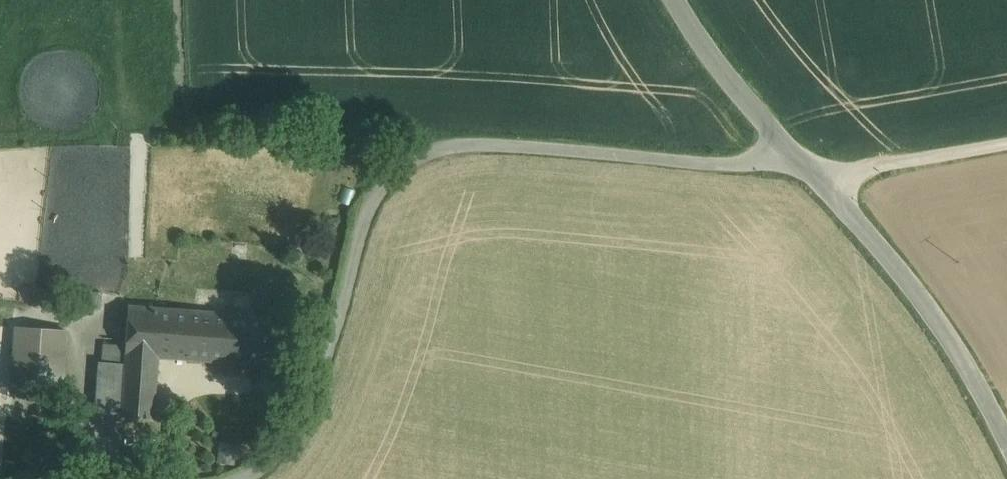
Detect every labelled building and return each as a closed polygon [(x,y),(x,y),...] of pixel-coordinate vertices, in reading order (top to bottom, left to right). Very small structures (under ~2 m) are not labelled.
[(100,293),(72,290),(71,307),(98,309),(100,293)] [(175,309),(131,306),(128,345),(127,354),(158,356),(172,357),(175,309)] [(270,316),(175,309),(172,357),(210,360),(210,356),(225,357),(224,361),(266,364),(270,316)] [(68,330),(16,327),(11,387),(63,391),(68,330)] [(128,345),(113,344),(113,345),(104,344),(102,361),(126,363),(127,354),(128,345)] [(158,356),(127,354),(126,363),(123,415),(153,417),(158,356)] [(126,363),(102,361),(102,363),(104,363),(100,411),(99,411),(98,413),(123,415),(126,363)]
